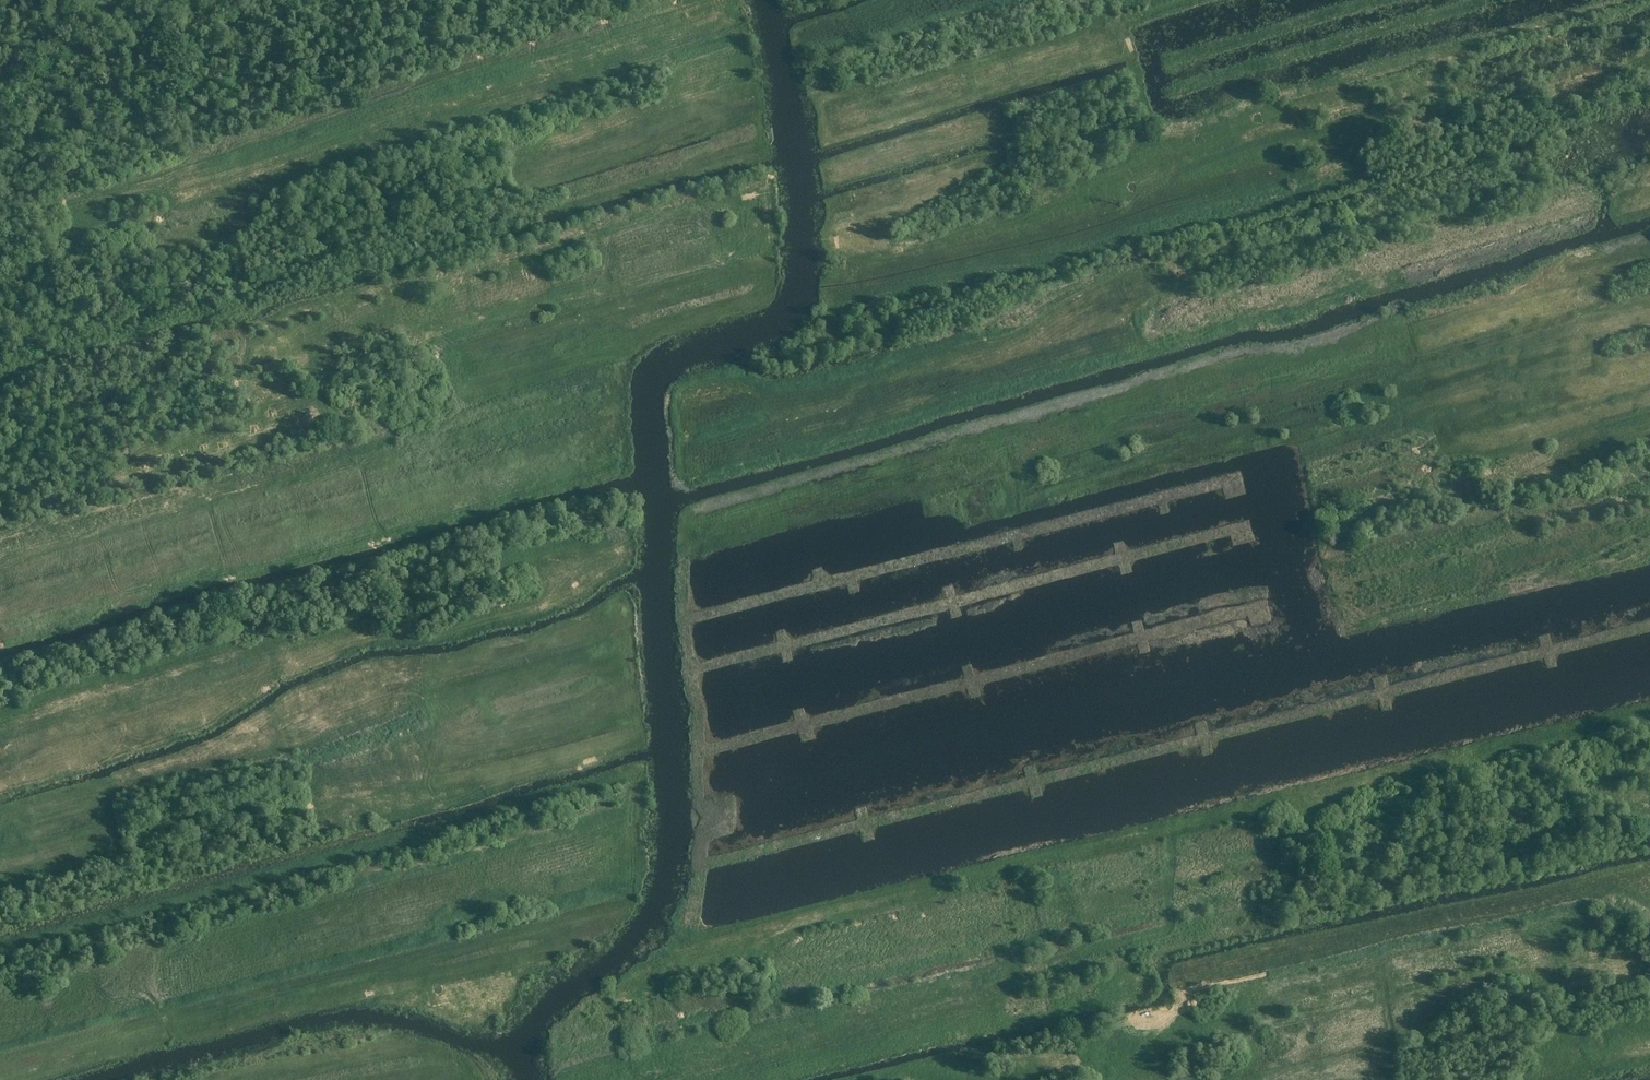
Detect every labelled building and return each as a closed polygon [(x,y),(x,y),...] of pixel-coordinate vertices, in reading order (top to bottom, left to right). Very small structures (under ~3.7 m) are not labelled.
[(1412,336),(1427,330),(1425,324),(1409,330),(1412,336)]
